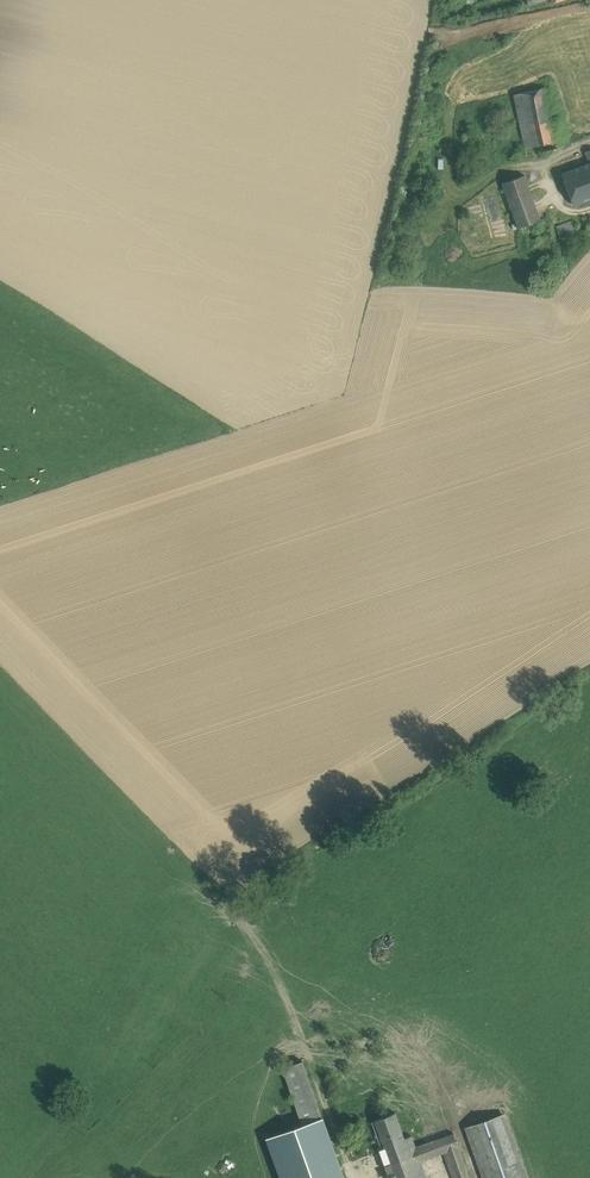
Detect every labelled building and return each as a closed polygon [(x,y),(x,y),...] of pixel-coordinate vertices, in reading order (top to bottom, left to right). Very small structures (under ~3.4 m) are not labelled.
[(547,87),(514,95),(527,155),(559,149),(547,87)] [(562,174),(574,205),(589,199),(589,151),(586,152),(589,164),(562,174)] [(525,175),(502,183),(506,193),(528,185),(525,175)] [(528,185),(506,193),(515,219),(538,211),(528,185)] [(538,211),(515,219),(519,228),(541,220),(538,211)] [(574,220),(556,227),(561,238),(579,232),(574,220)] [(323,1118),(303,1061),(283,1068),(302,1125),(323,1118)] [(395,1113),(375,1120),(385,1147),(378,1149),(384,1166),(418,1154),(415,1147),(411,1136),(405,1138),(395,1113)] [(467,1129),(484,1177),(526,1177),(504,1116),(467,1129)] [(326,1127),(304,1135),(311,1153),(318,1150),(320,1157),(321,1158),(334,1153),(335,1153),(326,1127)] [(454,1133),(415,1147),(418,1154),(420,1161),(447,1151),(457,1177),(469,1177),(454,1133)] [(321,1158),(320,1157),(317,1159),(324,1177),(343,1177),(334,1153),(321,1158)] [(384,1166),(389,1177),(426,1177),(420,1161),(418,1154),(384,1166)]
